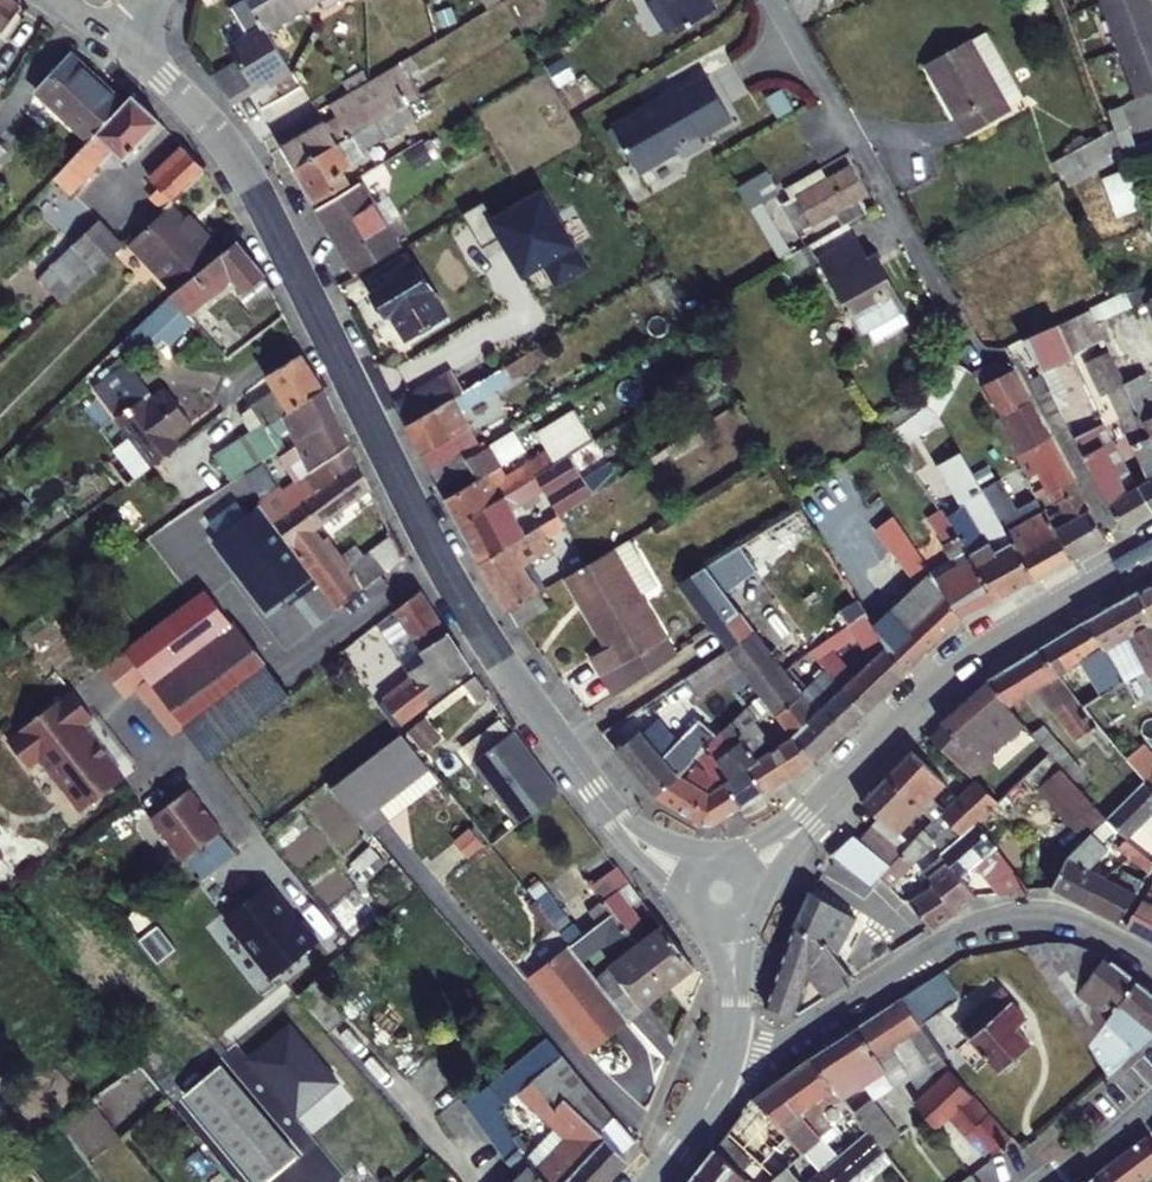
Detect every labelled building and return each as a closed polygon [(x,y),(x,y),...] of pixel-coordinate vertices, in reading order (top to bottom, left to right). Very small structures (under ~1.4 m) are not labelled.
[(3,30),(21,6),(13,0),(0,0),(0,27),(3,30)] [(296,0),(247,0),(258,17),(256,18),(261,25),(263,24),(264,26),(266,31),(302,10),(296,0)] [(302,10),(318,0),(296,0),(302,10)] [(650,6),(665,28),(673,30),(674,29),(676,33),(715,8),(710,0),(651,0),(650,6)] [(1151,36),(1151,7),(1149,0),(1104,0),(1101,1),(1119,49),(1151,36)] [(512,16),(504,1),(486,11),(496,26),(503,22),(512,16)] [(519,27),(512,16),(503,22),(514,40),(524,35),(519,27)] [(277,82),(293,72),(292,71),(266,31),(264,26),(230,47),(255,89),(274,78),(277,82)] [(1138,96),(1151,91),(1151,36),(1119,49),(1138,96)] [(1008,110),(969,41),(927,65),(965,133),(1008,110)] [(89,141),(123,103),(72,54),(37,92),(89,141)] [(368,81),(366,82),(351,91),(329,103),(338,117),(326,123),(324,121),(281,147),(294,169),(396,109),(407,103),(421,94),(402,61),(368,81)] [(345,81),(351,91),(366,82),(360,72),(345,81)] [(638,173),(678,150),(688,153),(704,144),(699,135),(730,117),(706,74),(674,92),(673,89),(659,97),(661,101),(647,109),(642,108),(611,126),(638,173)] [(131,95),(123,103),(89,141),(54,178),(71,194),(111,151),(122,161),(160,124),(131,95)] [(417,119),(407,103),(396,109),(405,126),(417,119)] [(396,109),(294,169),(314,202),(350,181),(343,169),(365,158),(361,151),(405,126),(396,109)] [(1116,132),(1126,159),(1151,154),(1151,140),(1135,144),(1130,127),(1116,132)] [(1120,148),(1113,129),(1052,161),(1062,178),(1064,178),(1116,150),(1120,148)] [(435,161),(422,139),(382,162),(395,183),(435,161)] [(163,209),(171,201),(206,168),(185,147),(152,180),(161,188),(152,197),(163,209)] [(1121,159),(1116,150),(1064,178),(1069,186),(1121,159)] [(866,194),(850,166),(826,179),(790,200),(781,205),(798,233),(834,212),(843,227),(867,212),(859,198),(866,194)] [(826,179),(820,170),(784,189),(790,200),(826,179)] [(1128,170),(1103,178),(1116,218),(1141,210),(1128,170)] [(737,187),(780,262),(793,255),(763,202),(778,193),(765,171),(737,187)] [(374,206),(361,184),(318,210),(354,270),(398,245),(386,226),(374,206)] [(582,266),(540,194),(501,218),(492,204),(465,217),(483,246),(501,236),(522,271),(544,260),(557,281),(582,266)] [(400,217),(389,197),(374,206),(386,226),(400,217)] [(176,289),(222,252),(200,225),(195,229),(171,201),(163,209),(131,240),(176,289)] [(56,247),(32,270),(62,304),(125,244),(99,220),(73,245),(56,247)] [(27,264),(32,270),(56,247),(73,245),(60,232),(27,264)] [(869,259),(857,239),(819,261),(859,333),(870,327),(878,338),(900,326),(894,314),(907,307),(876,257),(869,259)] [(236,241),(222,252),(176,289),(171,294),(183,307),(189,314),(234,279),(243,291),(237,296),(248,307),(271,288),(261,276),(265,274),(236,241)] [(793,255),(780,262),(789,277),(812,264),(803,249),(793,255)] [(415,268),(405,252),(364,277),(373,292),(373,295),(386,317),(391,313),(407,338),(445,316),(417,267),(415,268)] [(1131,309),(1148,301),(1151,298),(1151,283),(1125,297),(1131,309)] [(155,331),(183,307),(171,294),(144,320),(155,331)] [(1148,301),(1131,309),(1137,320),(1151,313),(1151,308),(1148,301)] [(1092,313),(1097,324),(1110,318),(1115,315),(1110,304),(1092,313)] [(1059,324),(1073,354),(1105,339),(1097,324),(1092,313),(1091,310),(1059,324)] [(1110,318),(1097,324),(1105,339),(1110,350),(1125,383),(1136,377),(1110,318)] [(1073,354),(1059,324),(1023,339),(1050,390),(1059,407),(1074,401),(1053,364),(1073,354)] [(240,347),(223,327),(209,337),(226,357),(240,347)] [(1017,355),(1038,395),(1050,390),(1023,339),(1005,347),(1010,357),(1017,355)] [(1137,484),(1151,510),(1151,443),(1125,383),(1110,350),(1085,361),(1102,396),(1108,394),(1150,478),(1137,484)] [(217,456),(234,483),(265,461),(278,453),(276,448),(284,443),(271,423),(324,388),(303,354),(266,378),(274,388),(251,405),(263,422),(217,456)] [(973,373),(996,417),(1029,400),(1012,368),(999,375),(992,362),(973,373)] [(140,473),(151,464),(133,440),(178,405),(173,399),(165,389),(148,403),(119,368),(81,398),(140,473)] [(407,424),(432,470),(459,454),(478,443),(461,410),(511,380),(502,368),(484,378),(462,391),(407,424)] [(397,402),(407,424),(462,391),(450,372),(397,402)] [(1125,383),(1151,443),(1151,386),(1145,372),(1136,377),(1125,383)] [(336,414),(324,388),(271,423),(284,443),(276,448),(278,453),(336,414)] [(1050,390),(1038,395),(1051,421),(1063,415),(1059,407),(1050,390)] [(1015,454),(1048,436),(1029,400),(996,417),(1015,454)] [(913,439),(940,415),(933,403),(920,410),(891,430),(900,445),(916,473),(929,465),(913,439)] [(769,456),(740,404),(730,411),(759,462),(769,456)] [(192,422),(178,405),(133,440),(151,464),(177,445),(171,437),(192,422)] [(458,521),(569,456),(595,440),(579,413),(540,434),(552,451),(508,478),(490,450),(464,465),(459,454),(432,470),(458,521)] [(278,453),(295,483),(304,477),(314,493),(358,461),(336,414),(278,453)] [(1151,512),(1151,510),(1137,484),(1101,422),(1074,436),(1092,469),(1123,529),(1151,512)] [(1048,493),(1072,480),(1048,436),(1015,454),(1022,465),(1028,477),(1037,473),(1048,493)] [(490,450),(483,439),(478,443),(459,454),(464,465),(490,450)] [(916,473),(900,445),(884,457),(900,482),(905,478),(932,516),(929,519),(946,543),(942,546),(955,567),(935,579),(962,619),(997,600),(946,515),(916,473)] [(962,506),(946,515),(997,600),(1035,579),(1006,530),(994,508),(982,488),(961,451),(938,465),(962,506)] [(458,521),(480,562),(527,534),(512,511),(544,492),(558,515),(619,478),(610,464),(583,479),(569,456),(458,521)] [(263,504),(270,514),(338,606),(403,557),(393,536),(354,567),(351,564),(346,567),(316,528),(370,488),(358,461),(314,493),(304,477),(295,483),(282,491),(263,504)] [(1000,479),(982,488),(994,508),(1011,498),(1000,479)] [(882,498),(871,480),(859,488),(871,505),(882,498)] [(1049,516),(1072,559),(1104,540),(1072,480),(1048,493),(1055,506),(1058,505),(1061,510),(1049,516)] [(799,547),(817,536),(800,508),(781,520),(799,547)] [(1006,530),(1035,579),(1072,559),(1049,516),(1045,508),(1006,530)] [(212,544),(266,613),(311,578),(257,509),(212,544)] [(565,528),(558,515),(527,534),(480,562),(509,608),(539,591),(522,565),(551,546),(547,539),(565,528)] [(904,674),(962,619),(935,579),(893,515),(874,530),(915,584),(873,625),(904,674)] [(846,622),(864,611),(835,564),(817,536),(799,547),(846,622)] [(659,586),(631,537),(567,575),(607,644),(592,653),(614,692),(676,656),(674,652),(641,595),(659,586)] [(737,611),(704,567),(678,583),(711,627),(712,629),(737,611)] [(1138,592),(1151,621),(1151,583),(1138,592)] [(471,668),(420,590),(394,610),(428,658),(410,670),(415,678),(381,705),(387,713),(392,709),(402,723),(471,668)] [(539,591),(509,608),(521,625),(548,607),(539,591)] [(229,623),(205,592),(127,652),(95,676),(117,706),(127,699),(163,746),(174,737),(269,665),(234,620),(229,623)] [(1138,592),(1104,612),(1121,643),(1129,638),(1146,671),(1151,684),(1151,621),(1138,592)] [(752,631),(737,611),(712,629),(727,650),(752,631)] [(904,674),(873,625),(864,611),(846,622),(847,626),(869,660),(842,687),(863,713),(904,674)] [(1121,643),(1104,612),(1084,624),(1106,651),(1127,682),(1146,671),(1129,638),(1121,643)] [(1084,624),(1039,651),(1060,677),(1081,663),(1102,697),(1127,682),(1106,651),(1084,624)] [(836,738),(816,712),(790,679),(752,631),(727,650),(760,695),(771,710),(784,727),(791,736),(812,759),(836,738)] [(751,704),(760,695),(727,650),(683,679),(696,699),(731,675),(751,704)] [(1039,651),(986,682),(1010,708),(1025,698),(1041,718),(1052,710),(1083,747),(1092,739),(1108,758),(1118,751),(1084,708),(1060,677),(1039,651)] [(1102,697),(1081,663),(1060,677),(1084,708),(1102,697)] [(269,665),(174,737),(198,768),(209,760),(212,757),(289,694),(269,665)] [(816,712),(836,738),(863,713),(842,687),(826,670),(806,689),(821,707),(816,712)] [(475,674),(465,682),(478,700),(488,692),(486,689),(476,675),(475,674)] [(1024,725),(1010,708),(986,682),(941,722),(946,726),(931,740),(966,773),(1024,725)] [(74,690),(63,698),(62,697),(20,729),(21,730),(10,738),(30,764),(41,756),(63,786),(62,786),(78,808),(80,807),(81,810),(124,777),(83,723),(93,715),(74,690)] [(771,710),(760,695),(751,704),(721,732),(764,791),(812,759),(791,736),(775,747),(768,738),(755,720),(771,710)] [(655,795),(696,756),(709,744),(693,727),(674,743),(654,723),(642,733),(638,732),(617,750),(655,795)] [(1050,754),(1062,768),(1075,783),(1085,774),(1044,725),(1032,735),(1050,754)] [(791,736),(784,727),(768,738),(775,747),(791,736)] [(560,790),(515,728),(472,759),(518,821),(560,790)] [(739,807),(764,791),(721,732),(709,744),(696,756),(739,807)] [(428,765),(401,733),(332,788),(370,830),(385,819),(375,806),(428,765)] [(1145,782),(1148,785),(1151,782),(1151,759),(1144,749),(1127,761),(1145,782)] [(936,842),(944,851),(978,824),(1000,804),(974,781),(945,809),(934,800),(948,786),(911,751),(887,777),(923,811),(934,821),(926,829),(936,842)] [(1048,779),(1062,768),(1050,754),(1037,768),(1048,779)] [(715,824),(739,807),(696,756),(655,795),(702,825),(715,824)] [(1075,783),(1062,768),(1048,779),(1037,790),(1070,826),(1094,805),(1075,783)] [(881,817),(858,840),(888,867),(910,846),(899,835),(923,811),(887,777),(865,800),(881,817)] [(1035,792),(1024,780),(1005,799),(1016,811),(1035,792)] [(1145,782),(1107,819),(1120,832),(1126,838),(1128,840),(1151,817),(1151,788),(1148,785),(1145,782)] [(160,834),(179,859),(197,845),(204,847),(205,839),(218,830),(199,804),(201,802),(189,787),(150,816),(162,832),(160,834)] [(1083,842),(1107,819),(1094,805),(1070,826),(1083,842)] [(1120,832),(1107,819),(1083,842),(1068,857),(1054,888),(1093,910),(1109,879),(1091,868),(1110,850),(1103,843),(1113,833),(1117,836),(1120,832)] [(943,855),(962,879),(976,868),(999,895),(1029,890),(978,824),(944,851),(942,853),(943,855)] [(936,842),(926,829),(910,846),(888,867),(879,877),(891,888),(936,842)] [(888,867),(858,840),(852,835),(831,858),(866,890),(879,877),(888,867)] [(1128,840),(1126,838),(1119,850),(1128,857),(1134,846),(1128,840)] [(1134,846),(1128,857),(1149,875),(1151,870),(1151,862),(1134,846)] [(962,879),(943,855),(928,868),(933,874),(928,878),(933,884),(911,903),(931,930),(956,915),(977,898),(962,879)] [(1113,881),(1109,879),(1093,910),(1119,923),(1144,883),(1124,871),(1117,883),(1113,881)] [(867,907),(821,879),(812,893),(859,919),(867,907)] [(273,978),(319,941),(301,919),(297,923),(267,885),(225,918),(273,978)] [(536,901),(571,944),(613,913),(669,985),(693,967),(660,923),(649,930),(618,889),(571,922),(548,892),(536,901)] [(810,892),(795,928),(822,943),(836,959),(859,919),(812,893),(810,892)] [(1142,902),(1125,930),(1151,945),(1151,907),(1142,902)] [(628,1017),(669,985),(613,913),(571,944),(582,958),(603,942),(609,943),(618,953),(616,958),(609,962),(614,969),(598,979),(628,1017)] [(822,943),(795,928),(767,1007),(795,1017),(854,979),(836,959),(822,943)] [(1027,948),(1090,1043),(1137,981),(1106,957),(1079,993),(1087,1001),(1079,1006),(1044,955),(1058,951),(1055,959),(1066,967),(1062,971),(1077,981),(1098,954),(1068,942),(1027,948)] [(628,1017),(598,979),(582,958),(571,944),(535,975),(555,998),(549,1004),(587,1049),(628,1017)] [(1137,981),(1090,1043),(1110,1075),(1151,1038),(1151,993),(1137,981)] [(947,1008),(930,982),(923,986),(941,1012),(947,1008)] [(923,986),(902,1000),(920,1026),(941,1012),(923,986)] [(1027,1020),(1000,989),(958,1026),(998,1073),(1001,1070),(1005,1074),(1019,1062),(1016,1059),(1031,1044),(1018,1029),(1027,1020)] [(948,1067),(920,1026),(902,1000),(812,1058),(844,1098),(885,1072),(894,1086),(910,1076),(923,1095),(915,1102),(926,1115),(919,1122),(928,1136),(936,1129),(948,1118),(984,1159),(990,1153),(992,1155),(1000,1150),(1002,1152),(1007,1148),(1005,1146),(1013,1138),(948,1067)] [(294,1117),(337,1084),(291,1024),(249,1056),(294,1117)] [(535,1171),(546,1181),(603,1181),(626,1160),(621,1155),(601,1134),(615,1117),(549,1039),(493,1085),(506,1100),(517,1091),(566,1138),(535,1171)] [(812,1058),(785,1077),(809,1107),(814,1103),(817,1101),(821,1106),(826,1102),(856,1141),(868,1130),(856,1114),(844,1098),(812,1058)] [(143,1066),(92,1091),(106,1118),(156,1093),(143,1066)] [(219,1070),(186,1096),(258,1181),(270,1181),(296,1160),(219,1070)] [(755,1098),(823,1172),(839,1157),(801,1113),(809,1107),(785,1077),(755,1098)] [(466,1103),(505,1155),(517,1143),(498,1107),(506,1100),(493,1085),(492,1083),(466,1103)] [(823,1172),(755,1098),(713,1152),(689,1181),(753,1181),(749,1178),(764,1165),(776,1176),(769,1181),(812,1181),(823,1172)] [(856,1114),(868,1130),(891,1160),(909,1147),(875,1100),(856,1114)] [(634,1139),(615,1117),(601,1134),(621,1155),(634,1139)] [(812,1181),(870,1181),(893,1162),(891,1160),(868,1130),(856,1141),(851,1146),(839,1157),(823,1172),(812,1181)] [(1095,1175),(1099,1181),(1139,1181),(1151,1171),(1151,1141),(1148,1135),(1095,1175)] [(535,1171),(529,1166),(517,1143),(505,1155),(520,1175),(511,1181),(546,1181),(535,1171)]
